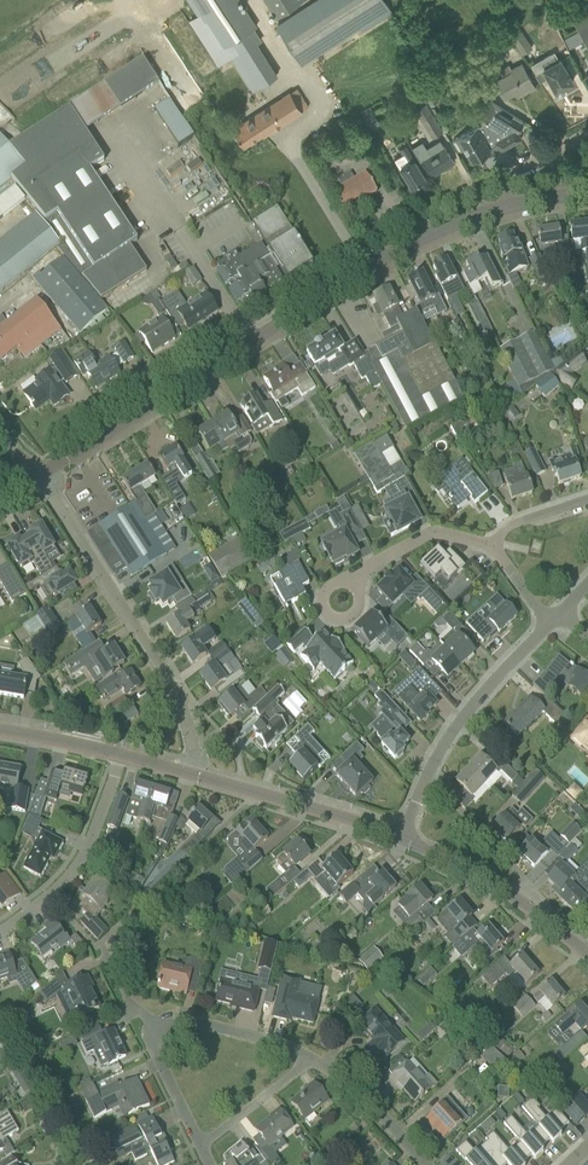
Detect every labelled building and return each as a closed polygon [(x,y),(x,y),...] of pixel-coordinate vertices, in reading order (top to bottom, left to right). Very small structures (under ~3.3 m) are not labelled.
[(253,28),(257,26),(245,7),(242,8),(237,0),(188,0),(202,22),(208,19),(253,91),(277,76),(256,42),(260,39),(253,28)] [(275,15),(300,0),(266,0),(275,15)] [(278,27),(301,64),(389,8),(384,0),(321,0),(278,27)] [(563,7),(551,14),(556,23),(568,15),(563,7)] [(586,11),(573,19),(582,36),(587,46),(587,10),(586,11)] [(520,29),(508,37),(512,43),(513,42),(514,44),(521,54),(531,48),(524,35),(520,29)] [(569,35),(564,37),(569,47),(574,45),(569,35)] [(548,77),(550,81),(556,91),(572,81),(560,59),(543,69),(544,70),(535,75),(539,82),(548,77)] [(143,60),(105,85),(120,109),(152,88),(158,84),(143,60)] [(436,67),(445,71),(448,67),(439,62),(436,67)] [(534,86),(528,76),(521,64),(511,69),(509,64),(499,69),(503,76),(495,81),(504,97),(521,88),(523,92),(534,86)] [(482,80),(476,90),(492,99),(497,90),(482,80)] [(308,107),(302,97),(297,89),(240,126),(241,129),(235,133),(243,146),(262,134),(263,135),(308,107)] [(429,106),(438,101),(431,90),(423,95),(427,103),(429,106)] [(159,107),(179,146),(197,138),(177,99),(159,107)] [(490,101),(481,116),(484,118),(494,124),(493,125),(488,128),(493,136),(492,137),(497,146),(500,151),(521,139),(517,132),(524,122),(513,115),(511,119),(500,112),(502,108),(490,101)] [(442,131),(426,104),(415,110),(432,137),(442,131)] [(370,129),(380,123),(370,106),(360,112),(370,129)] [(26,195),(65,245),(59,249),(85,279),(101,300),(147,272),(131,248),(140,242),(91,169),(103,161),(85,132),(69,108),(27,136),(10,147),(26,167),(13,178),(26,195)] [(452,140),(453,141),(458,151),(463,148),(471,161),(497,146),(492,137),(493,136),(488,128),(493,125),(494,124),(484,118),(481,124),(479,125),(478,125),(452,140)] [(13,178),(26,167),(10,147),(0,134),(0,188),(13,178)] [(422,141),(411,148),(420,162),(423,160),(432,175),(445,167),(446,169),(453,165),(452,163),(454,162),(447,152),(446,150),(443,145),(440,140),(427,149),(422,141)] [(403,154),(395,159),(411,186),(425,178),(405,145),(399,149),(403,154)] [(202,157),(190,166),(200,178),(211,169),(202,157)] [(377,192),(370,182),(366,174),(355,180),(350,172),(342,178),(346,185),(339,190),(332,177),(325,181),(344,212),(377,192)] [(15,187),(0,199),(0,219),(25,200),(15,187)] [(222,270),(218,272),(226,285),(229,283),(232,289),(229,291),(237,303),(241,301),(245,307),(266,294),(264,291),(283,279),(277,270),(280,268),(288,280),(313,264),(277,207),(252,223),(268,250),(265,252),(261,245),(241,258),(237,252),(217,264),(217,265),(218,264),(222,270)] [(60,245),(35,213),(0,242),(0,292),(60,245)] [(568,226),(570,242),(582,241),(583,250),(585,250),(587,265),(587,264),(587,266),(587,224),(568,226)] [(559,227),(537,231),(539,243),(540,248),(541,248),(541,254),(560,251),(562,266),(572,264),(568,240),(561,241),(560,239),(559,227)] [(529,270),(522,252),(518,242),(515,243),(512,235),(498,240),(501,249),(499,250),(508,276),(506,276),(514,290),(522,286),(516,274),(529,270)] [(540,259),(538,255),(529,259),(538,276),(546,272),(540,259)] [(503,283),(494,267),(492,268),(487,257),(478,261),(476,258),(468,262),(466,266),(469,270),(463,273),(468,284),(469,286),(475,283),(476,284),(486,278),(492,289),(503,283)] [(32,280),(80,336),(109,312),(64,260),(63,259),(41,277),(39,275),(32,280)] [(435,276),(440,286),(447,300),(454,296),(464,291),(457,277),(458,276),(454,270),(452,271),(446,260),(433,267),(437,275),(435,276)] [(175,278),(182,273),(178,267),(171,272),(175,278)] [(193,269),(185,274),(192,286),(201,281),(193,269)] [(417,298),(420,305),(415,307),(423,323),(446,311),(441,302),(440,299),(435,288),(431,290),(422,272),(407,280),(411,286),(405,289),(411,300),(417,298)] [(475,283),(469,286),(475,297),(481,294),(476,284),(475,283)] [(405,322),(403,318),(389,289),(373,297),(378,305),(373,307),(378,317),(382,314),(390,329),(398,325),(405,322)] [(169,297),(160,303),(166,311),(177,328),(184,323),(188,330),(203,321),(202,319),(216,310),(217,312),(217,311),(204,290),(203,291),(206,295),(195,301),(187,307),(186,307),(177,292),(169,297)] [(147,296),(152,305),(161,299),(156,291),(147,296)] [(447,300),(456,318),(463,314),(454,296),(447,300)] [(2,316),(0,317),(0,361),(16,349),(25,359),(61,330),(37,301),(8,324),(2,316)] [(477,301),(470,304),(480,326),(488,322),(477,301)] [(177,328),(166,311),(157,316),(160,321),(140,333),(152,353),(153,353),(151,351),(163,343),(165,345),(174,339),(172,334),(177,330),(178,332),(178,331),(177,328)] [(464,400),(455,383),(445,364),(435,345),(434,346),(433,344),(416,311),(403,318),(405,322),(398,325),(403,334),(375,349),(381,361),(372,365),(382,385),(397,413),(396,413),(406,431),(464,400)] [(458,321),(444,328),(453,344),(467,337),(460,323),(458,321)] [(480,326),(485,335),(492,331),(488,322),(480,326)] [(582,322),(573,326),(579,339),(587,335),(587,334),(582,322)] [(515,382),(522,395),(522,396),(534,386),(549,374),(554,370),(550,363),(535,333),(517,342),(500,350),(515,382)] [(372,390),(382,385),(372,365),(381,361),(375,349),(364,355),(355,341),(343,348),(335,335),(321,343),(320,342),(314,346),(315,347),(306,352),(315,366),(324,360),(326,363),(333,375),(348,366),(349,367),(353,364),(362,380),(365,378),(372,390)] [(87,374),(90,378),(96,388),(97,388),(96,387),(109,378),(110,380),(119,374),(115,368),(123,362),(124,364),(133,358),(124,343),(115,349),(117,353),(109,358),(108,358),(97,365),(88,351),(72,361),(82,377),(87,374)] [(49,359),(55,369),(50,372),(50,371),(36,381),(38,384),(34,387),(24,394),(36,410),(50,400),(54,406),(68,396),(61,386),(59,384),(64,380),(66,383),(77,376),(61,351),(49,359)] [(272,393),(270,394),(280,410),(288,405),(284,398),(298,389),(302,396),(315,388),(311,381),(310,381),(300,364),(288,372),(284,366),(281,365),(275,368),(275,372),(264,379),(272,393)] [(563,365),(555,371),(559,379),(561,383),(571,390),(578,380),(570,375),(563,365)] [(559,386),(549,374),(534,386),(544,398),(559,386)] [(262,408),(256,397),(241,405),(247,416),(252,423),(250,425),(252,427),(267,418),(272,426),(282,419),(277,413),(271,402),(262,408)] [(502,414),(509,423),(518,416),(512,406),(502,414)] [(488,418),(485,410),(476,414),(479,421),(488,418)] [(226,415),(212,424),(228,449),(232,457),(239,453),(233,443),(251,432),(242,417),(232,423),(226,415)] [(458,446),(478,430),(472,419),(450,429),(458,446)] [(399,429),(395,423),(388,427),(392,433),(399,429)] [(198,433),(204,443),(210,452),(216,448),(220,453),(228,449),(212,424),(198,433)] [(281,432),(293,453),(303,447),(290,427),(281,432)] [(381,457),(394,449),(387,437),(354,457),(365,476),(355,482),(359,487),(368,482),(376,494),(384,490),(404,478),(409,476),(401,462),(389,470),(381,457)] [(333,451),(340,448),(336,442),(330,446),(333,451)] [(160,479),(176,504),(185,499),(175,484),(183,479),(191,474),(182,460),(183,459),(175,447),(159,457),(169,474),(160,479)] [(510,451),(514,457),(519,454),(515,448),(510,451)] [(544,471),(533,449),(525,454),(536,475),(544,471)] [(575,462),(579,460),(576,449),(567,452),(568,457),(550,464),(554,475),(556,475),(559,484),(562,484),(564,485),(568,483),(569,481),(580,478),(575,462)] [(195,460),(209,481),(217,477),(216,476),(219,474),(212,461),(209,463),(203,455),(195,460)] [(440,490),(442,488),(457,508),(470,498),(475,503),(487,494),(460,460),(440,476),(442,479),(436,484),(440,490)] [(516,474),(505,478),(507,484),(508,488),(512,500),(532,493),(528,482),(527,477),(526,477),(523,468),(521,462),(513,465),(514,470),(516,474)] [(136,502),(134,504),(145,521),(154,516),(157,514),(143,492),(140,487),(156,477),(147,464),(122,481),(136,502)] [(498,472),(490,474),(494,488),(502,485),(498,472)] [(409,487),(404,478),(384,490),(391,502),(383,506),(384,510),(382,511),(389,524),(385,526),(391,537),(415,524),(413,519),(415,518),(416,518),(407,502),(415,498),(409,487)] [(344,497),(337,500),(345,513),(349,511),(351,510),(344,497)] [(166,554),(145,521),(134,504),(87,533),(114,576),(126,568),(132,577),(167,555),(166,554)] [(194,517),(188,507),(180,512),(186,522),(194,517)] [(314,513),(317,520),(329,513),(325,507),(314,513)] [(351,510),(349,511),(353,519),(361,514),(357,507),(351,510)] [(161,511),(154,516),(161,527),(169,522),(161,511)] [(346,559),(347,561),(357,555),(349,539),(361,532),(360,531),(349,511),(345,513),(339,516),(343,524),(339,527),(342,533),(321,544),(333,566),(335,564),(336,566),(344,561),(343,560),(346,559)] [(164,532),(161,527),(154,516),(145,521),(166,554),(174,549),(164,532)] [(364,520),(356,524),(360,531),(368,527),(364,520)] [(294,538),(302,534),(310,529),(305,521),(279,535),(284,544),(292,539),(294,538)] [(46,571),(47,574),(56,568),(54,564),(51,566),(45,556),(56,550),(51,542),(52,541),(48,534),(47,535),(41,525),(39,526),(38,525),(32,529),(32,530),(30,531),(33,535),(26,539),(46,571)] [(294,538),(292,539),(295,546),(305,540),(302,534),(294,538)] [(242,537),(209,556),(221,578),(254,558),(242,537)] [(40,575),(41,577),(47,574),(46,571),(26,539),(20,542),(18,539),(16,540),(15,538),(9,542),(10,544),(8,545),(14,555),(12,556),(16,563),(18,562),(23,570),(33,564),(40,575)] [(302,592),(307,589),(304,582),(312,577),(297,548),(282,556),(289,568),(269,579),(274,587),(273,588),(277,596),(278,595),(285,608),(305,597),(302,592)] [(441,575),(448,583),(455,576),(464,568),(449,551),(444,556),(437,549),(420,566),(428,575),(434,581),(441,575)] [(12,604),(26,595),(7,564),(6,565),(8,568),(0,572),(0,584),(12,604)] [(211,565),(203,569),(212,584),(219,579),(211,565)] [(175,587),(182,583),(173,567),(166,572),(175,587)] [(47,574),(41,577),(25,587),(30,596),(28,592),(38,587),(40,590),(44,587),(50,598),(58,593),(59,594),(66,590),(65,589),(75,583),(74,581),(76,580),(72,573),(70,574),(69,572),(62,577),(57,568),(56,568),(47,574)] [(385,583),(377,591),(382,597),(391,607),(402,597),(409,590),(417,600),(418,599),(420,602),(422,600),(429,607),(437,599),(428,589),(415,576),(408,582),(398,571),(392,577),(391,576),(384,582),(385,583)] [(167,574),(149,585),(153,590),(150,592),(150,593),(155,601),(156,603),(159,601),(163,606),(171,600),(172,599),(177,607),(191,597),(182,583),(175,587),(167,574)] [(210,585),(203,589),(206,594),(210,592),(222,584),(219,579),(212,584),(210,585)] [(482,579),(474,585),(480,591),(473,598),(478,603),(478,604),(484,611),(491,604),(498,612),(488,621),(499,632),(516,616),(492,590),(490,593),(485,588),(487,585),(482,579)] [(180,615),(176,618),(166,624),(176,640),(186,633),(190,631),(185,624),(194,618),(192,616),(200,612),(199,610),(211,601),(203,589),(191,597),(177,607),(175,608),(180,615)] [(246,599),(237,605),(256,629),(262,625),(265,623),(246,599)] [(35,618),(23,626),(30,636),(35,644),(44,638),(60,629),(48,609),(35,618)] [(71,631),(77,640),(83,650),(85,650),(96,643),(89,633),(100,626),(90,609),(75,618),(66,624),(71,631)] [(396,649),(407,638),(391,620),(384,627),(372,614),(371,614),(371,615),(365,621),(365,620),(360,625),(353,631),(353,632),(369,648),(383,635),(396,649)] [(452,630),(439,643),(460,665),(473,653),(456,633),(462,627),(449,614),(442,620),(452,630)] [(195,640),(192,642),(182,649),(193,664),(203,658),(206,655),(202,650),(215,641),(205,626),(192,636),(195,640)] [(314,642),(311,639),(312,638),(304,630),(287,646),(294,654),(303,645),(306,650),(305,651),(300,656),(308,665),(303,670),(307,675),(311,670),(318,664),(333,679),(340,672),(343,675),(345,673),(344,672),(353,664),(352,664),(351,664),(342,654),(344,653),(345,654),(345,653),(331,639),(332,640),(330,641),(324,635),(325,634),(324,633),(314,642)] [(273,654),(285,646),(277,635),(265,643),(273,654)] [(222,642),(208,652),(214,661),(228,651),(222,642)] [(451,674),(460,665),(439,643),(429,652),(428,651),(427,651),(425,651),(424,652),(416,644),(408,651),(422,665),(429,658),(443,673),(442,674),(447,679),(452,675),(451,674)] [(90,658),(69,672),(72,678),(85,669),(92,664),(103,680),(105,679),(106,680),(114,674),(112,671),(114,670),(124,663),(113,647),(103,653),(99,656),(93,661),(92,661),(90,658)] [(285,648),(275,655),(280,661),(289,654),(285,648)] [(69,672),(90,658),(85,650),(83,650),(62,663),(69,672)] [(228,678),(233,674),(226,665),(234,659),(228,651),(214,661),(205,667),(208,671),(200,676),(211,691),(225,681),(228,679),(228,678)] [(404,652),(398,657),(404,664),(410,658),(404,652)] [(532,685),(541,694),(545,697),(551,690),(548,688),(558,679),(579,696),(584,690),(587,685),(587,677),(578,669),(576,671),(573,668),(574,666),(571,664),(570,666),(558,657),(548,670),(539,680),(538,679),(532,685)] [(27,659),(23,661),(19,663),(25,670),(23,675),(15,674),(14,678),(0,675),(0,694),(25,698),(27,690),(36,692),(38,680),(41,677),(27,659)] [(241,668),(233,674),(228,678),(228,679),(234,686),(246,675),(241,668)] [(411,685),(398,698),(419,722),(429,713),(427,712),(436,703),(432,698),(440,691),(419,668),(406,679),(411,685)] [(98,686),(95,688),(99,696),(103,701),(107,699),(118,691),(121,690),(125,696),(129,694),(139,687),(138,685),(140,683),(137,678),(134,678),(129,672),(124,675),(122,671),(98,686)] [(379,688),(372,681),(367,685),(374,693),(379,688)] [(284,694),(277,687),(253,710),(259,717),(260,716),(263,719),(252,730),(257,735),(254,737),(258,741),(256,743),(262,749),(263,747),(266,750),(273,743),(275,744),(281,738),(280,737),(287,730),(270,712),(279,703),(277,701),(284,694)] [(231,717),(232,719),(245,709),(248,713),(266,696),(260,688),(255,692),(247,698),(239,688),(233,693),(232,692),(229,695),(219,703),(231,717)] [(383,750),(387,754),(388,753),(395,760),(397,758),(398,759),(404,754),(402,753),(404,751),(402,749),(409,742),(400,733),(398,731),(402,727),(406,730),(412,724),(381,692),(374,698),(380,704),(377,707),(381,711),(379,713),(388,723),(377,735),(379,736),(378,737),(382,742),(383,741),(384,742),(381,745),(385,749),(383,750)] [(114,714),(116,712),(129,705),(124,697),(113,704),(111,705),(110,706),(113,711),(114,714)] [(544,712),(555,723),(563,715),(548,700),(539,708),(529,698),(504,724),(518,738),(544,712)] [(124,724),(137,716),(132,708),(119,716),(124,724)] [(573,737),(585,748),(585,747),(587,750),(587,722),(573,737)] [(296,757),(289,764),(304,780),(318,767),(320,768),(324,764),(318,757),(324,752),(309,736),(314,732),(307,725),(294,738),(299,743),(291,751),(296,757)] [(356,742),(340,757),(347,764),(335,775),(343,783),(342,784),(348,789),(356,797),(360,792),(363,795),(370,789),(367,786),(372,782),(364,772),(366,770),(359,762),(363,758),(359,754),(363,750),(356,742)] [(511,783),(518,776),(495,755),(487,763),(481,757),(469,770),(484,784),(495,772),(498,774),(500,772),(511,783)] [(27,789),(18,787),(21,767),(0,764),(0,789),(10,791),(7,809),(25,813),(29,790),(27,789)] [(51,772),(47,784),(44,797),(56,801),(59,789),(82,795),(88,774),(78,771),(78,772),(64,769),(61,777),(59,777),(60,775),(51,772)] [(484,784),(469,770),(457,783),(463,789),(454,798),(466,810),(467,809),(475,800),(472,797),(484,784)] [(521,803),(530,795),(545,780),(536,771),(521,786),(512,795),(521,803)] [(154,786),(136,780),(130,799),(126,816),(136,819),(143,821),(154,786)] [(575,801),(582,792),(574,784),(566,792),(575,801)] [(154,786),(143,821),(148,823),(150,824),(155,807),(165,810),(167,802),(174,804),(178,794),(171,792),(171,791),(154,786)] [(116,830),(128,798),(118,795),(106,827),(116,830)] [(27,816),(39,820),(45,800),(35,797),(27,816)] [(575,804),(570,809),(577,816),(580,819),(586,814),(582,810),(575,804)] [(152,881),(156,885),(212,832),(206,826),(212,820),(198,808),(193,814),(188,809),(179,819),(178,821),(176,827),(181,831),(189,822),(199,831),(178,851),(179,852),(165,865),(165,868),(152,881)] [(507,842),(515,833),(519,830),(518,829),(522,825),(525,827),(533,819),(522,809),(517,814),(512,808),(504,816),(493,828),(507,842)] [(24,824),(36,832),(42,821),(39,820),(27,816),(24,824)] [(167,847),(176,827),(178,821),(168,817),(153,851),(161,855),(167,846),(167,847)] [(223,870),(223,875),(232,885),(261,859),(254,850),(267,839),(257,826),(259,824),(252,817),(236,830),(243,838),(240,840),(240,845),(248,855),(241,861),(238,858),(223,870)] [(560,837),(569,845),(581,832),(572,824),(560,837)] [(22,866),(29,870),(40,876),(50,857),(53,859),(62,843),(52,837),(42,832),(36,843),(37,843),(29,856),(28,856),(22,866)] [(519,840),(526,846),(519,853),(534,868),(548,853),(560,841),(558,839),(552,834),(539,848),(525,834),(519,840)] [(555,859),(569,845),(560,837),(558,839),(560,841),(548,853),(555,859)] [(294,868),(301,862),(310,854),(298,841),(283,854),(276,860),(281,866),(288,860),(294,868)] [(575,842),(571,845),(577,851),(581,847),(575,842)] [(560,857),(566,862),(577,851),(571,845),(560,857)] [(318,859),(305,870),(314,881),(329,898),(340,889),(338,887),(353,873),(337,855),(324,866),(318,859)] [(548,881),(554,887),(555,887),(552,890),(555,892),(557,890),(564,897),(579,881),(580,882),(587,874),(587,860),(579,870),(574,875),(565,867),(563,865),(556,872),(548,881)] [(570,862),(565,867),(574,875),(579,870),(570,862)] [(298,876),(291,867),(265,890),(272,898),(298,876)] [(339,895),(346,904),(358,894),(364,901),(366,899),(373,906),(381,898),(382,899),(395,888),(382,873),(370,883),(363,874),(339,895)] [(2,909),(14,900),(9,893),(16,888),(5,874),(0,878),(0,907),(2,909)] [(560,901),(577,917),(585,908),(587,905),(587,874),(580,882),(579,881),(564,897),(560,901)] [(108,931),(99,922),(96,919),(109,902),(106,899),(113,891),(96,877),(82,894),(79,891),(70,902),(87,915),(80,922),(98,941),(108,931)] [(120,884),(115,891),(121,895),(126,888),(120,884)] [(416,914),(427,904),(432,900),(431,899),(432,898),(429,894),(428,895),(419,886),(399,903),(405,910),(412,917),(403,925),(412,934),(421,926),(424,923),(416,914)] [(439,918),(437,920),(449,933),(450,932),(459,942),(472,930),(476,926),(469,918),(472,915),(460,901),(450,909),(439,918)] [(258,911),(252,905),(247,910),(252,916),(258,911)] [(436,927),(429,919),(424,923),(421,926),(428,934),(436,927)] [(59,948),(60,948),(69,940),(63,932),(62,934),(52,921),(43,927),(46,931),(31,943),(42,957),(57,946),(59,948)] [(208,923),(200,921),(198,927),(207,929),(208,923)] [(245,927),(251,933),(256,927),(250,921),(245,927)] [(472,930),(459,942),(456,944),(464,954),(479,942),(484,948),(485,946),(492,954),(503,943),(487,925),(476,935),(472,930)] [(76,946),(82,942),(75,934),(70,939),(76,946)] [(265,941),(258,969),(261,970),(270,972),(277,944),(265,941)] [(374,948),(359,959),(368,970),(383,959),(374,948)] [(17,976),(12,964),(8,953),(0,956),(0,958),(0,980),(6,978),(8,985),(22,979),(29,989),(31,987),(37,983),(27,969),(20,974),(17,975),(17,976)] [(526,985),(529,982),(538,974),(522,956),(511,966),(503,957),(481,977),(490,987),(505,974),(507,976),(514,970),(526,985)] [(189,958),(186,970),(163,964),(157,988),(185,995),(188,983),(200,986),(203,971),(205,962),(189,958)] [(423,986),(436,975),(430,968),(417,979),(423,986)] [(260,981),(258,988),(266,990),(270,972),(261,970),(258,980),(260,981)] [(219,989),(216,1001),(235,1006),(234,1007),(253,1012),(256,1000),(258,990),(258,988),(260,981),(258,980),(221,971),(218,981),(221,981),(219,989)] [(79,1019),(88,1014),(99,1009),(89,989),(92,988),(87,977),(64,988),(79,1019)] [(275,1005),(272,1016),(290,1021),(291,1018),(313,1024),(316,1012),(318,1001),(320,993),(318,989),(299,984),(300,981),(282,977),(275,1005)] [(552,1007),(555,1005),(564,997),(551,981),(542,989),(539,992),(533,997),(537,1002),(544,997),(552,1007)] [(40,993),(41,995),(46,1002),(58,994),(51,983),(40,993)] [(275,988),(268,986),(264,1002),(271,1004),(275,988)] [(347,1002),(354,1010),(361,1004),(352,994),(347,1002)] [(522,1018),(535,1007),(526,996),(513,1007),(522,1018)] [(581,1032),(584,1029),(587,1025),(587,1014),(580,1005),(567,1016),(555,1027),(562,1036),(564,1034),(567,1037),(570,1035),(573,1038),(581,1032)] [(377,1065),(386,1057),(404,1041),(375,1010),(359,1025),(374,1042),(364,1051),(377,1065)] [(492,1015),(488,1019),(492,1024),(497,1020),(493,1016),(492,1015)] [(440,1028),(446,1033),(452,1026),(445,1021),(440,1028)] [(109,1065),(115,1062),(126,1057),(113,1031),(103,1036),(97,1025),(79,1034),(83,1042),(81,1043),(87,1055),(95,1051),(102,1065),(108,1062),(109,1065)] [(495,1032),(487,1040),(500,1051),(500,1050),(508,1058),(514,1051),(515,1052),(519,1048),(515,1045),(512,1048),(495,1032)] [(568,1043),(554,1055),(559,1062),(574,1050),(568,1043)] [(499,1073),(508,1063),(491,1048),(482,1057),(499,1073)] [(519,1050),(512,1056),(518,1063),(525,1057),(519,1050)] [(398,1084),(415,1103),(437,1083),(429,1074),(421,1081),(403,1060),(390,1072),(393,1075),(389,1079),(395,1086),(398,1084)] [(21,1074),(17,1068),(11,1071),(15,1078),(21,1074)] [(128,1116),(138,1111),(149,1105),(136,1078),(125,1084),(114,1089),(112,1085),(96,1093),(93,1086),(83,1091),(81,1091),(94,1118),(123,1105),(128,1116)] [(89,1079),(80,1083),(83,1091),(93,1086),(89,1079)] [(304,1120),(319,1109),(328,1101),(314,1083),(304,1090),(305,1091),(291,1103),(304,1120)] [(496,1098),(508,1098),(508,1087),(497,1087),(496,1098)] [(587,1115),(587,1103),(579,1093),(561,1108),(576,1126),(587,1115)] [(34,1094),(26,1099),(29,1104),(37,1099),(34,1094)] [(515,1094),(513,1096),(520,1105),(524,1102),(518,1094),(516,1095),(515,1094)] [(447,1097),(424,1118),(445,1140),(468,1119),(447,1097)] [(532,1099),(522,1108),(538,1127),(549,1140),(552,1143),(561,1136),(558,1132),(568,1123),(557,1110),(546,1119),(537,1108),(539,1107),(532,1099)] [(499,1109),(495,1113),(501,1120),(506,1116),(499,1109)] [(256,1130),(261,1137),(268,1146),(292,1128),(278,1110),(270,1116),(272,1118),(256,1130)] [(0,1117),(0,1152),(2,1151),(6,1157),(14,1152),(6,1138),(19,1131),(8,1112),(0,1117)] [(141,1122),(149,1118),(146,1113),(134,1118),(137,1124),(141,1122)] [(174,1162),(170,1153),(172,1151),(164,1135),(161,1136),(152,1117),(149,1118),(141,1122),(137,1124),(111,1137),(116,1147),(114,1148),(120,1160),(132,1154),(135,1161),(152,1153),(158,1164),(168,1164),(174,1162)] [(511,1117),(503,1124),(520,1143),(531,1156),(534,1159),(543,1152),(540,1148),(549,1140),(538,1127),(528,1136),(511,1117)] [(42,1122),(47,1131),(54,1127),(48,1118),(42,1122)] [(485,1123),(480,1127),(485,1133),(490,1128),(485,1123)] [(485,1139),(487,1142),(497,1153),(507,1164),(523,1164),(522,1164),(531,1156),(520,1143),(509,1152),(493,1133),(485,1139)] [(268,1146),(261,1137),(254,1143),(258,1148),(261,1151),(268,1146)] [(456,1151),(466,1163),(465,1164),(483,1164),(497,1153),(487,1142),(475,1153),(466,1142),(456,1151)] [(227,1164),(262,1164),(265,1162),(268,1161),(267,1159),(261,1151),(258,1148),(250,1154),(243,1145),(233,1152),(231,1150),(223,1156),(228,1164),(227,1164)] [(483,1164),(506,1164),(507,1164),(497,1153),(483,1164)] [(3,1163),(0,1164),(18,1164),(17,1164),(12,1157),(3,1163)]
